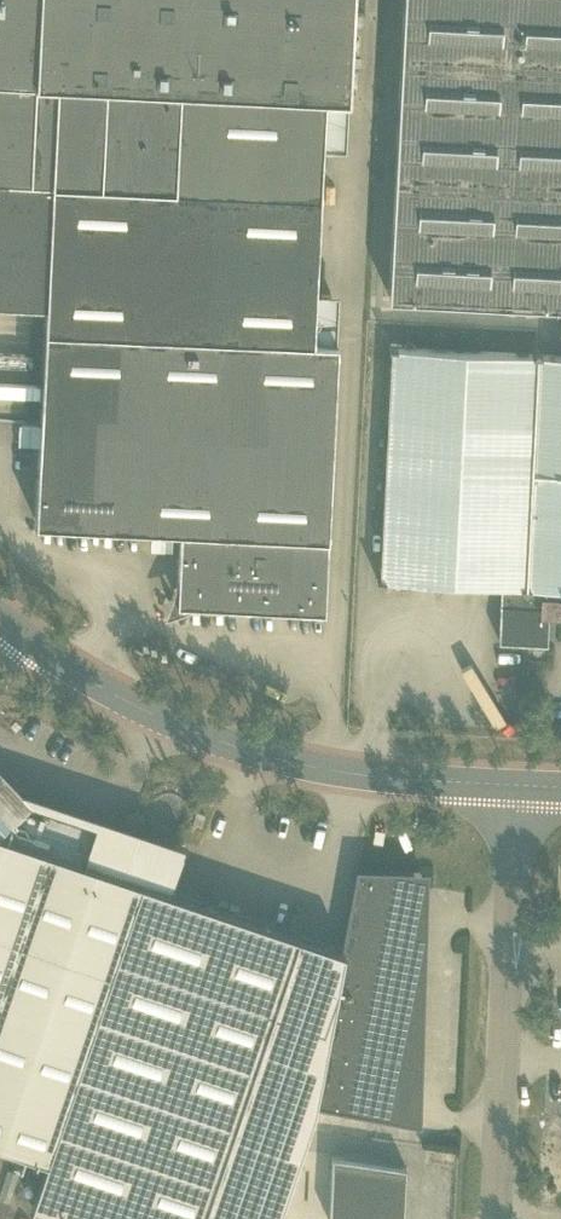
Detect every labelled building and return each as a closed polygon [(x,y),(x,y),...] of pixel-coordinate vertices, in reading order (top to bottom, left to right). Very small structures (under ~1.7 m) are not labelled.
[(46,303),(41,418),(36,521),(181,528),(178,591),(187,601),(324,608),(337,340),(313,339),(325,98),(350,99),(355,0),(0,0),(0,301),(46,303)] [(389,295),(560,304),(560,0),(404,0),(389,295)] [(327,288),(324,335),(342,336),(345,289),(327,288)] [(389,344),(377,577),(501,584),(498,639),(523,640),(537,352),(389,344)] [(537,352),(523,640),(527,640),(547,641),(549,606),(560,607),(560,595),(560,353),(537,352)] [(47,1158),(32,1204),(77,1218),(201,1218),(298,933),(171,890),(184,851),(32,800),(13,780),(0,766),(0,1142),(47,1158)] [(360,871),(353,902),(316,1099),(373,1110),(390,1114),(390,1112),(389,1112),(392,1095),(407,1098),(416,1050),(409,1049),(418,1005),(411,1003),(419,959),(412,958),(420,913),(413,912),(418,883),(360,871)] [(405,1165),(402,1164),(403,1153),(346,1144),(344,1156),(332,1154),(329,1218),(403,1218),(405,1165)]
